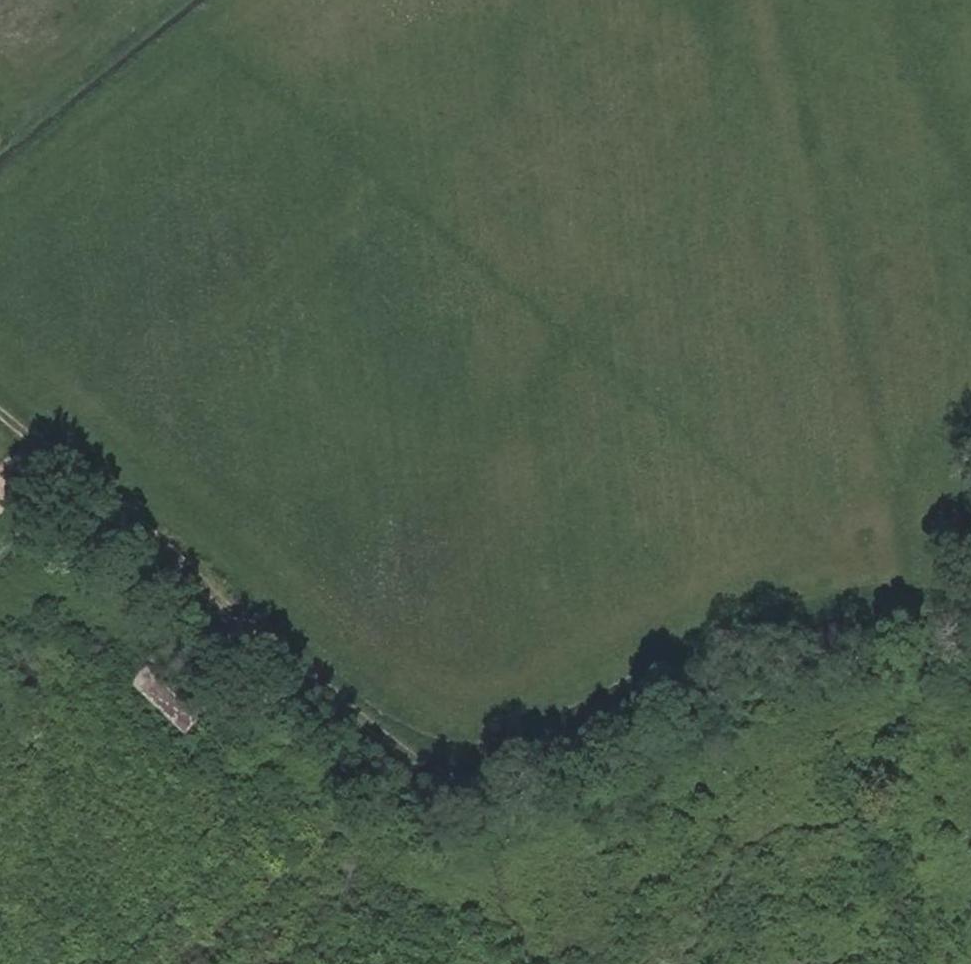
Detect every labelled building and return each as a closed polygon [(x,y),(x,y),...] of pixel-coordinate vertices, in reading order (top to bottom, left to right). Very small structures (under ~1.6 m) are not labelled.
[(134,684),(194,731),(212,709),(152,662),(134,684)]
